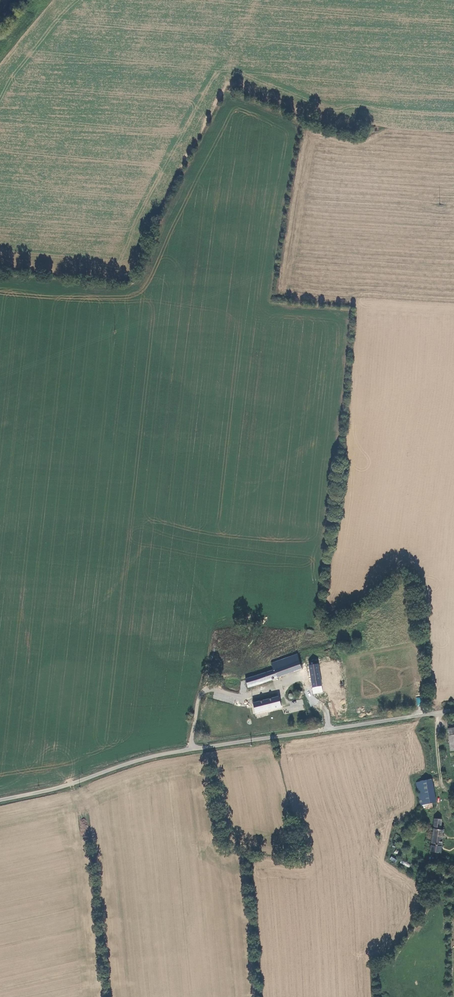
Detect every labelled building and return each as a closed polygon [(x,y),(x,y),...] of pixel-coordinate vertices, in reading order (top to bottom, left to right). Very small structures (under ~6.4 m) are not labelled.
[(305,668),(300,654),(274,663),(276,668),(247,678),(250,687),(305,668)] [(320,666),(320,664),(311,665),(315,693),(325,692),(324,686),(320,666)] [(326,665),(320,666),(324,686),(329,686),(326,665)] [(281,697),(256,704),(258,714),(284,707),(281,697)] [(427,797),(423,774),(409,777),(412,799),(418,799),(424,798),(427,797)] [(435,814),(427,813),(426,828),(424,846),(434,847),(436,824),(434,824),(435,814)]
